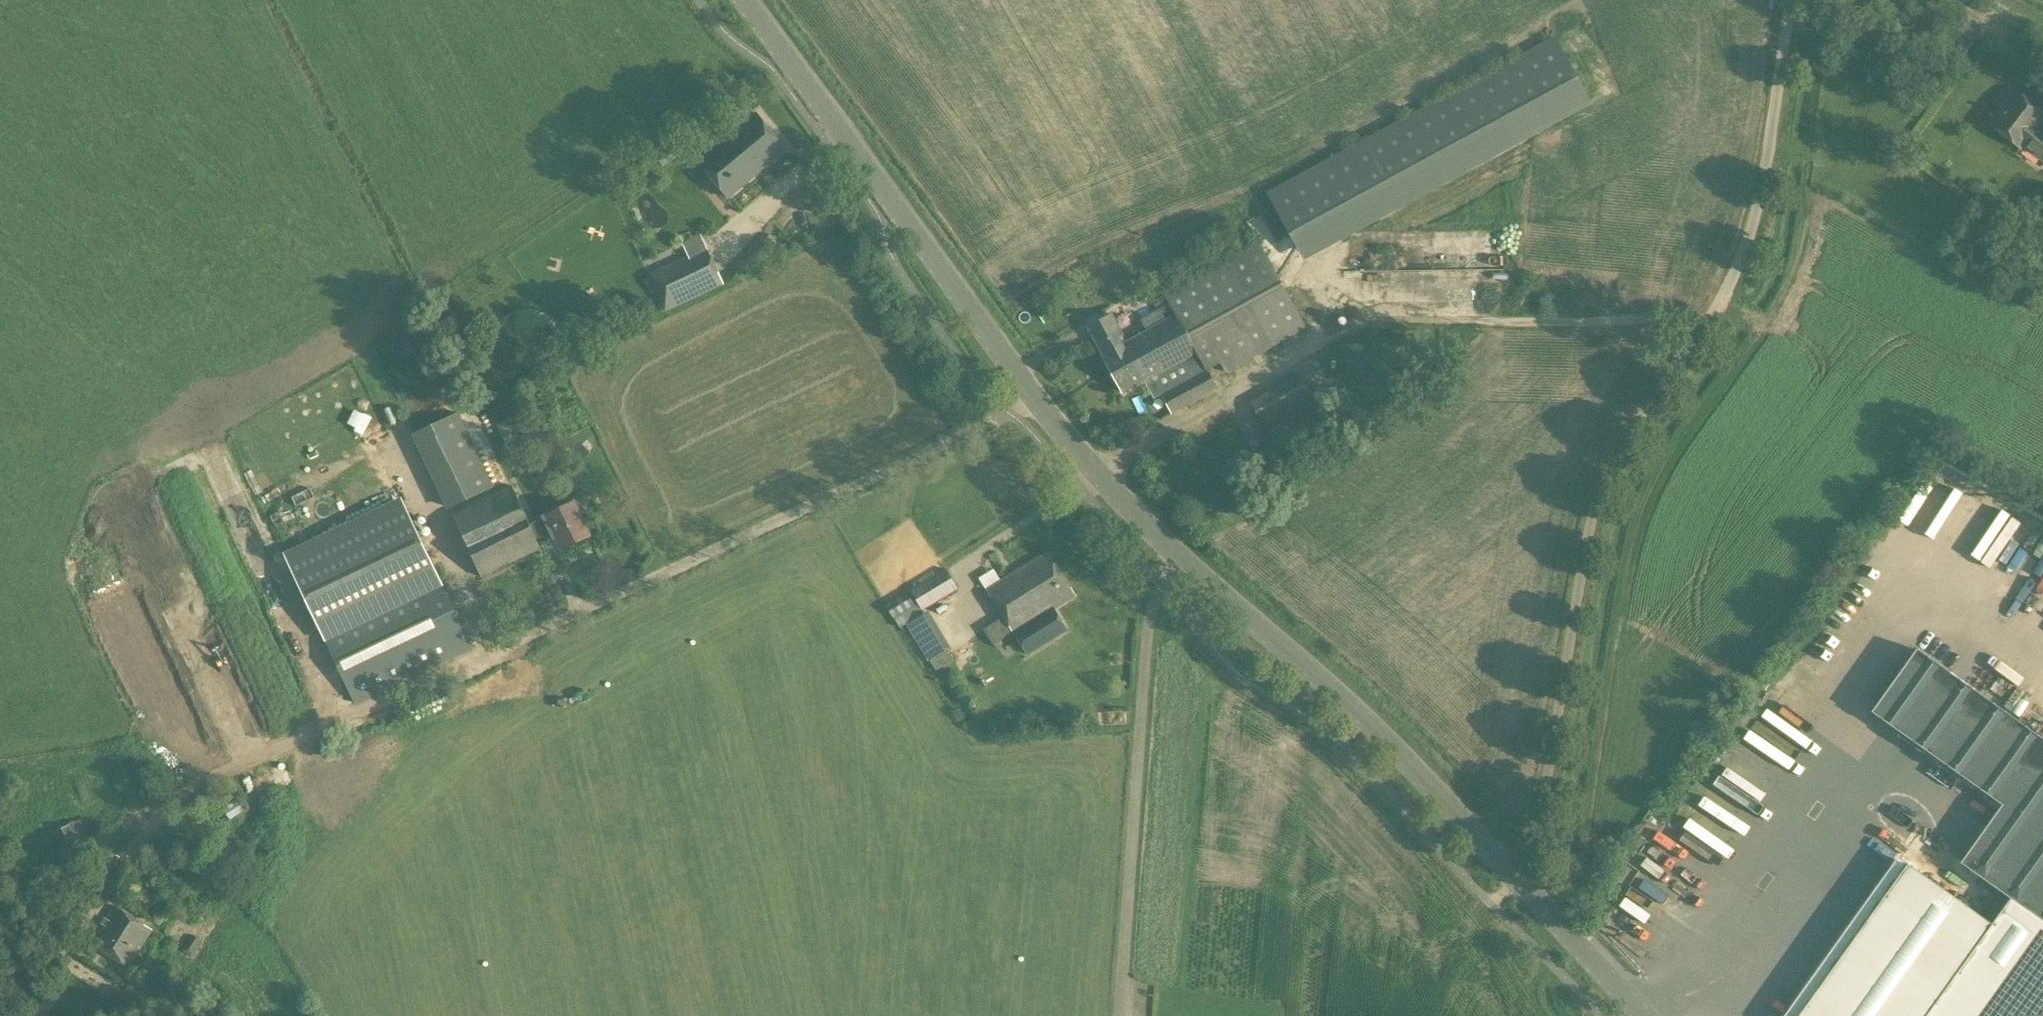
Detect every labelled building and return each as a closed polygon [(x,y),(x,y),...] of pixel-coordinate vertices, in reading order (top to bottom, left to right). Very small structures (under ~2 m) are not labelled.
[(1555,39),(1270,195),(1298,246),(1583,91),(1555,39)] [(2039,125),(2042,120),(2042,113),(2014,91),(1989,125),(2021,149),(2022,148),(2042,164),(2042,128),(2039,125)] [(755,114),(697,162),(728,199),(786,151),(755,114)] [(681,243),(687,256),(646,274),(665,312),(724,285),(700,234),(681,243)] [(1146,330),(1126,341),(1102,354),(1122,393),(1144,382),(1154,400),(1161,396),(1172,415),(1219,389),(1208,371),(1219,365),(1225,374),(1246,363),(1306,330),(1257,239),(1161,292),(1168,305),(1140,319),(1146,330)] [(1102,354),(1126,341),(1113,315),(1088,328),(1102,354)] [(1315,400),(1301,374),(1250,403),(1264,428),(1315,400)] [(1337,435),(1329,423),(1317,401),(1266,430),(1288,469),(1299,463),(1296,459),(1337,435)] [(543,519),(529,526),(479,418),(421,446),(482,578),(541,550),(539,547),(556,539),(561,550),(590,537),(574,503),(543,518),(543,519)] [(1983,560),(2005,510),(1975,497),(1969,509),(1974,511),(1957,549),(1983,560)] [(472,649),(437,573),(401,498),(283,554),(318,628),(355,705),(472,649)] [(1068,631),(1053,610),(1075,596),(1047,554),(986,590),(1013,635),(1012,636),(1025,657),(1068,631)] [(909,590),(917,603),(915,605),(908,593),(890,603),(897,616),(901,614),(907,624),(906,624),(929,662),(930,661),(936,670),(952,661),(946,651),(951,648),(929,610),(924,614),(922,611),(957,589),(943,570),(909,590)] [(993,623),(983,629),(987,636),(993,645),(1003,640),(993,623)] [(1916,650),(1901,671),(1892,672),(1894,681),(1891,685),(1884,687),(1885,693),(1882,698),(1872,699),(1874,709),(1871,712),(1875,715),(1876,724),(1885,723),(1928,753),(1925,757),(1930,761),(1933,757),(2001,806),(1984,831),(1960,863),(1992,886),(1991,889),(1996,892),(1982,912),(1994,921),(1992,925),(1907,864),(1798,1015),(2042,1015),(2042,740),(1916,650)] [(1769,695),(1730,746),(1775,780),(1814,729),(1769,695)] [(1751,814),(1739,805),(1747,794),(1713,770),(1699,789),(1744,822),(1751,814)] [(92,829),(85,818),(74,823),(73,821),(68,823),(69,825),(54,832),(69,864),(85,856),(83,854),(94,850),(86,831),(92,829)] [(86,871),(107,883),(120,857),(100,845),(86,871)] [(1623,881),(1629,873),(1619,866),(1612,874),(1623,881)] [(115,908),(92,945),(128,967),(151,929),(115,908)] [(192,956),(202,941),(193,935),(183,950),(192,956)]
